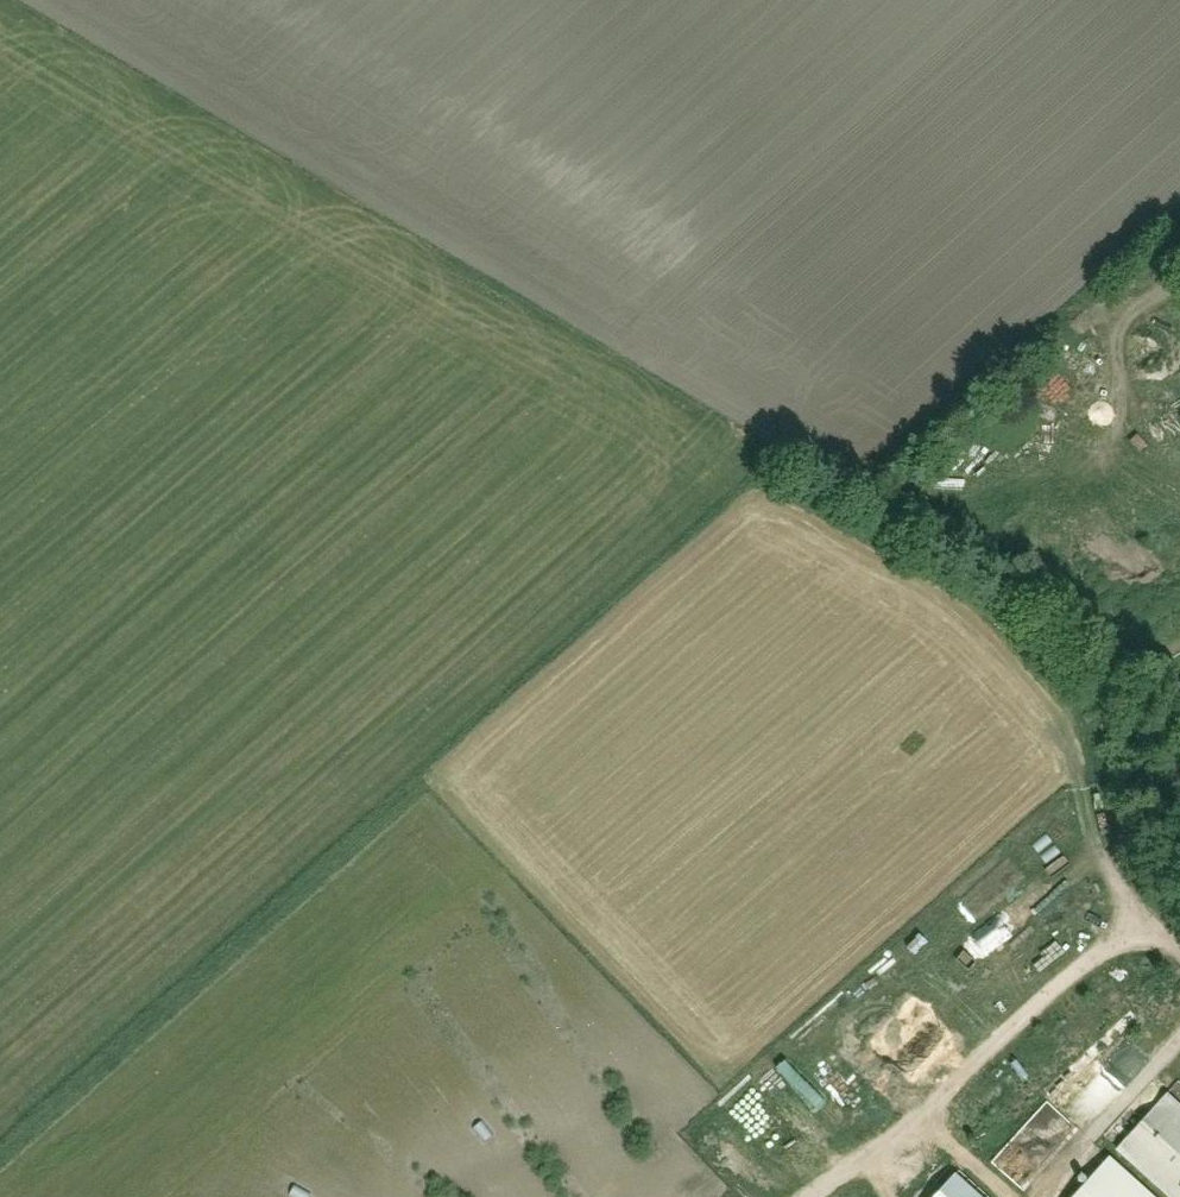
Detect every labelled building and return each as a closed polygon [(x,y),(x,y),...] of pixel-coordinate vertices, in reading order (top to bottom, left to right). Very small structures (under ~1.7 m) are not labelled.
[(1178,1086),(1121,1157),(1170,1196),(1179,1196),(1179,1087),(1178,1086)] [(1072,1196),(1142,1196),(1105,1162),(1072,1196)]
